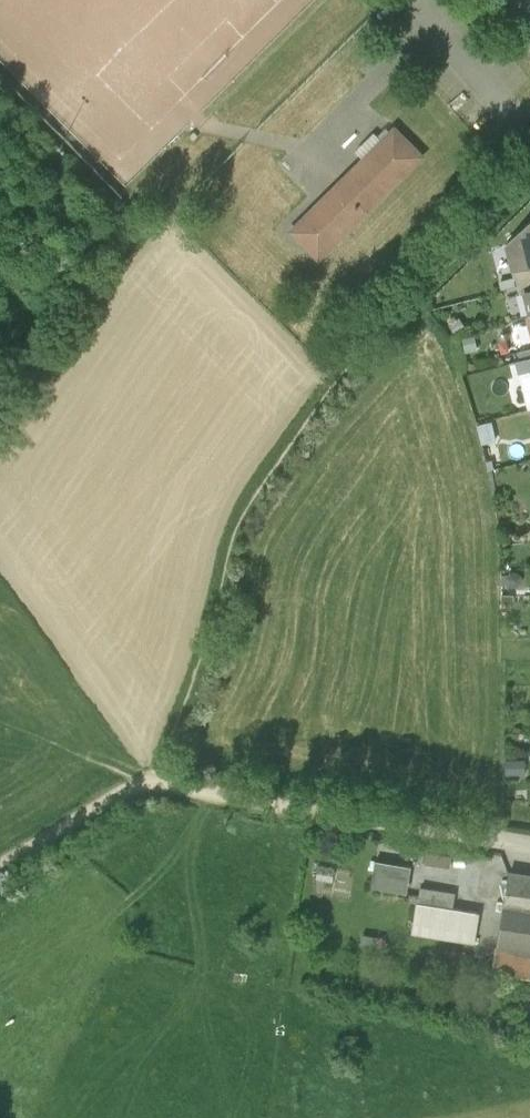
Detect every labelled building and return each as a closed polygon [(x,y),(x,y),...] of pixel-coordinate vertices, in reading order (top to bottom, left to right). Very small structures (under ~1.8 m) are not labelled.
[(419,157),(394,131),(293,232),(318,258),(419,157)] [(507,244),(512,265),(512,267),(529,262),(529,220),(507,244)] [(512,267),(512,265),(511,265),(514,280),(516,279),(517,287),(519,292),(526,290),(529,289),(529,262),(512,267)] [(516,279),(514,280),(500,283),(502,290),(517,287),(516,279)] [(458,318),(448,325),(455,335),(465,328),(458,318)] [(473,338),(462,340),(465,353),(476,351),(473,338)] [(514,361),(526,409),(529,408),(529,357),(514,361)] [(492,422),(478,426),(483,446),(497,442),(492,422)] [(525,761),(505,762),(505,777),(525,777),(525,761)] [(451,858),(427,854),(425,866),(450,870),(451,858)] [(410,867),(375,861),(371,887),(405,893),(410,867)] [(335,869),(318,866),(316,879),(332,882),(335,869)] [(509,874),(493,970),(529,976),(529,877),(509,874)] [(455,891),(421,885),(414,931),(475,942),(480,913),(452,908),(455,891)] [(378,935),(362,932),(360,942),(376,945),(378,935)]
